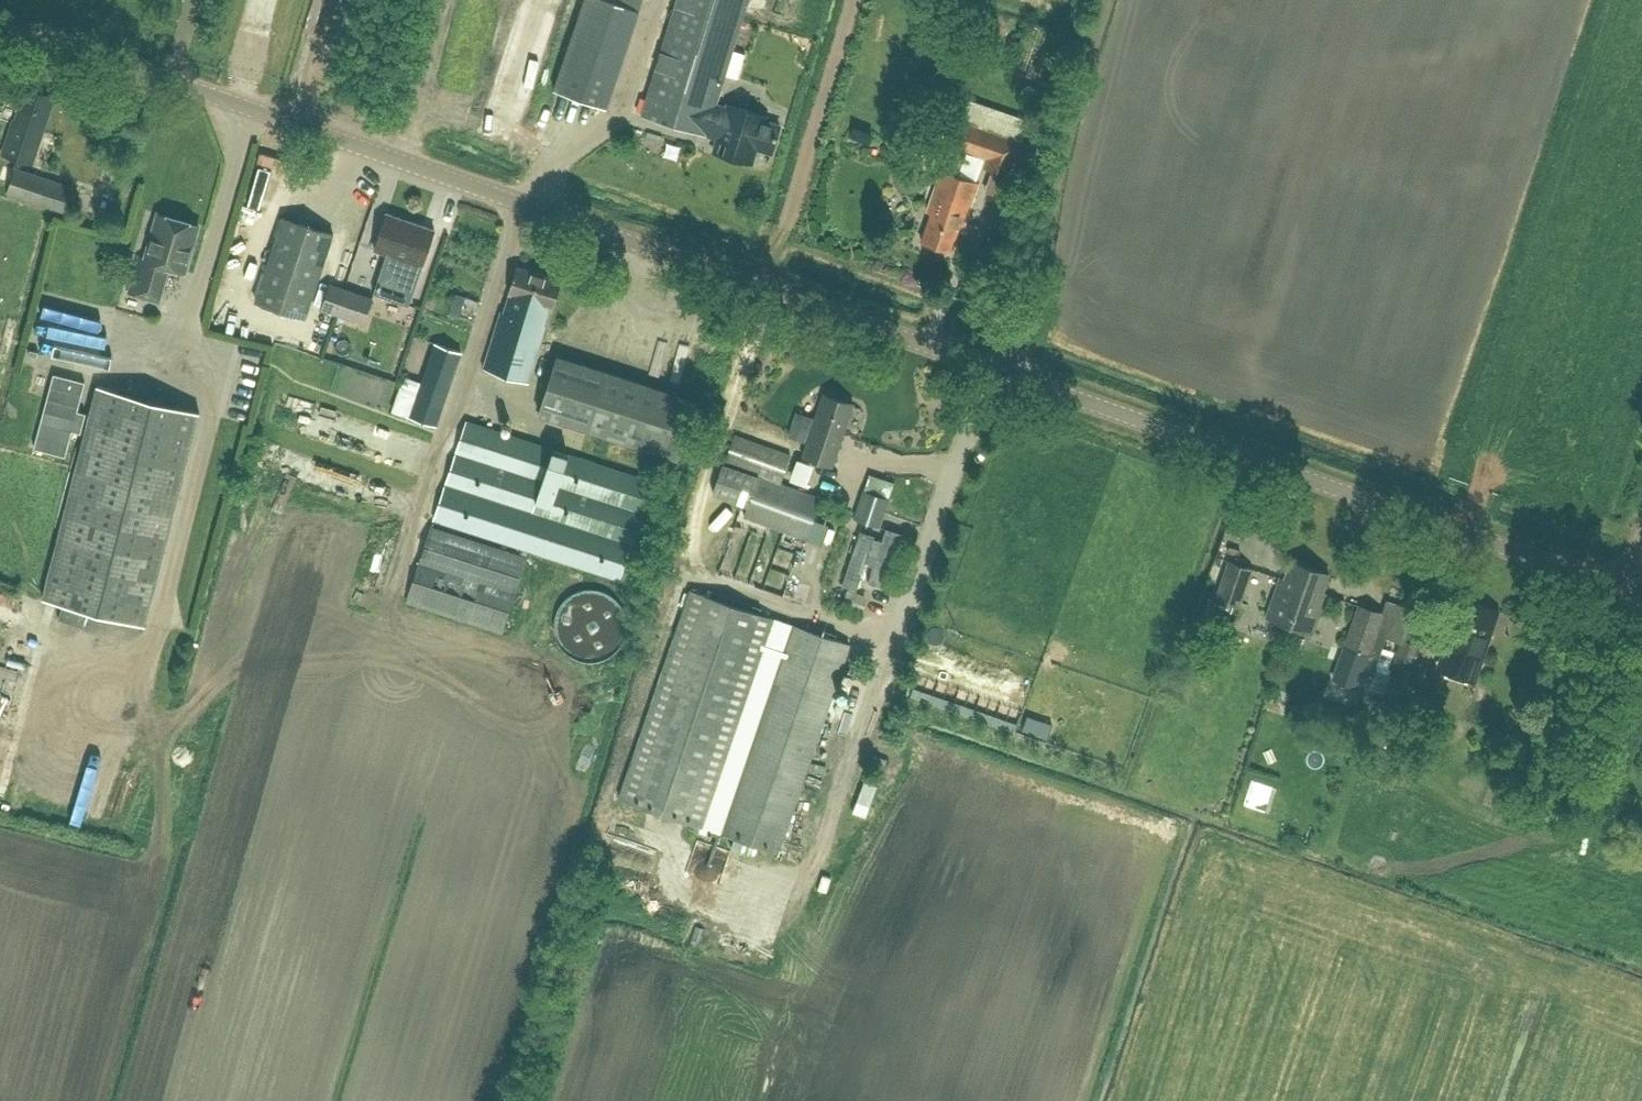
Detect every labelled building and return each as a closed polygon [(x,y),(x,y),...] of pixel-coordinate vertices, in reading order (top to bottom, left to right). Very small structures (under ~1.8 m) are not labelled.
[(564,58),(578,62),(574,77),(610,86),(632,0),(578,0),(564,58)] [(641,115),(704,135),(705,132),(717,135),(712,151),(751,162),(755,147),(770,152),(779,124),(764,120),(765,115),(727,103),(725,108),(714,105),(746,0),(677,0),(641,115)] [(9,49),(0,40),(0,58),(9,49)] [(24,86),(1,153),(32,163),(54,97),(24,86)] [(951,145),(986,157),(983,166),(1008,174),(1020,141),(960,120),(951,145)] [(65,212),(73,185),(14,166),(6,193),(65,212)] [(950,250),(960,223),(963,224),(978,182),(941,170),(926,211),(930,212),(921,240),(950,250)] [(374,248),(386,253),(373,293),(408,305),(435,229),(386,212),(374,248)] [(185,271),(198,224),(158,213),(145,258),(139,256),(129,291),(158,300),(168,266),(185,271)] [(255,300),(305,317),(333,233),(283,217),(255,300)] [(545,325),(543,324),(549,306),(551,307),(560,279),(518,266),(503,311),(501,310),(483,368),(527,382),(545,325)] [(1014,289),(1020,290),(1023,279),(1017,278),(1014,289)] [(320,309),(336,314),(364,323),(373,297),(329,282),(320,309)] [(577,335),(603,344),(611,321),(586,312),(577,335)] [(434,341),(424,371),(408,417),(436,426),(462,351),(434,341)] [(539,414),(676,458),(695,399),(557,355),(539,414)] [(34,447),(64,455),(71,429),(80,431),(86,411),(77,409),(84,381),(53,373),(34,447)] [(43,598),(145,624),(199,411),(97,385),(43,598)] [(832,466),(853,403),(823,392),(801,456),(832,466)] [(433,519),(527,549),(622,580),(654,482),(466,420),(433,519)] [(746,506),(742,518),(780,531),(805,539),(821,496),(780,482),(790,453),(734,433),(718,477),(712,493),(746,506)] [(852,517),(856,519),(880,526),(889,498),(862,489),(852,517)] [(502,627),(526,553),(432,523),(408,596),(502,627)] [(842,584),(856,588),(868,552),(877,555),(869,581),(882,586),(900,532),(885,528),(882,540),(873,537),(874,535),(860,530),(842,584)] [(1262,558),(1272,541),(1260,534),(1250,552),(1262,558)] [(534,557),(521,603),(551,612),(556,594),(603,607),(611,578),(534,557)] [(1214,598),(1216,598),(1239,606),(1253,567),(1227,559),(1214,598)] [(1321,591),(1328,573),(1291,559),(1284,578),(1280,577),(1266,616),(1311,632),(1325,593),(1321,591)] [(690,589),(619,798),(702,826),(773,618),(690,589)] [(1461,598),(1440,659),(1476,671),(1496,610),(1461,598)] [(1369,654),(1384,612),(1357,603),(1343,645),(1369,654)] [(723,833),(777,852),(849,644),(794,625),(723,833)] [(1407,680),(1419,644),(1401,638),(1388,674),(1407,680)] [(1337,661),(1363,671),(1369,654),(1343,645),(1337,661)]
